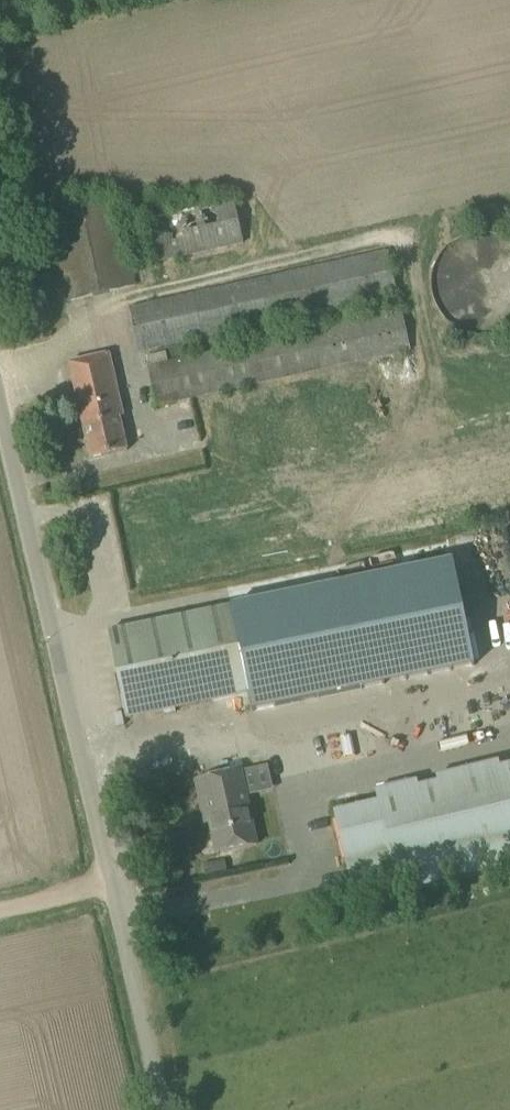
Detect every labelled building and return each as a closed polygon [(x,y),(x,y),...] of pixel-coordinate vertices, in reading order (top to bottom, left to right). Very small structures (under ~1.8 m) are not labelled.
[(146,218),(156,264),(243,246),(233,200),(146,218)] [(356,304),(359,321),(402,312),(389,252),(129,309),(139,351),(356,304)] [(402,312),(359,321),(148,367),(156,406),(411,350),(402,312)] [(68,363),(90,459),(127,451),(120,418),(123,417),(109,354),(68,363)] [(131,627),(108,632),(126,719),(248,693),(252,712),(474,666),(453,561),(180,617),(178,607),(129,617),(131,627)] [(418,788),(417,782),(375,792),(378,803),(333,814),(350,883),(394,873),(400,894),(509,868),(509,766),(500,768),(499,762),(436,777),(438,783),(418,788)] [(258,845),(242,771),(196,781),(205,824),(210,823),(216,854),(258,845)] [(225,861),(203,865),(205,876),(227,871),(225,861)]
